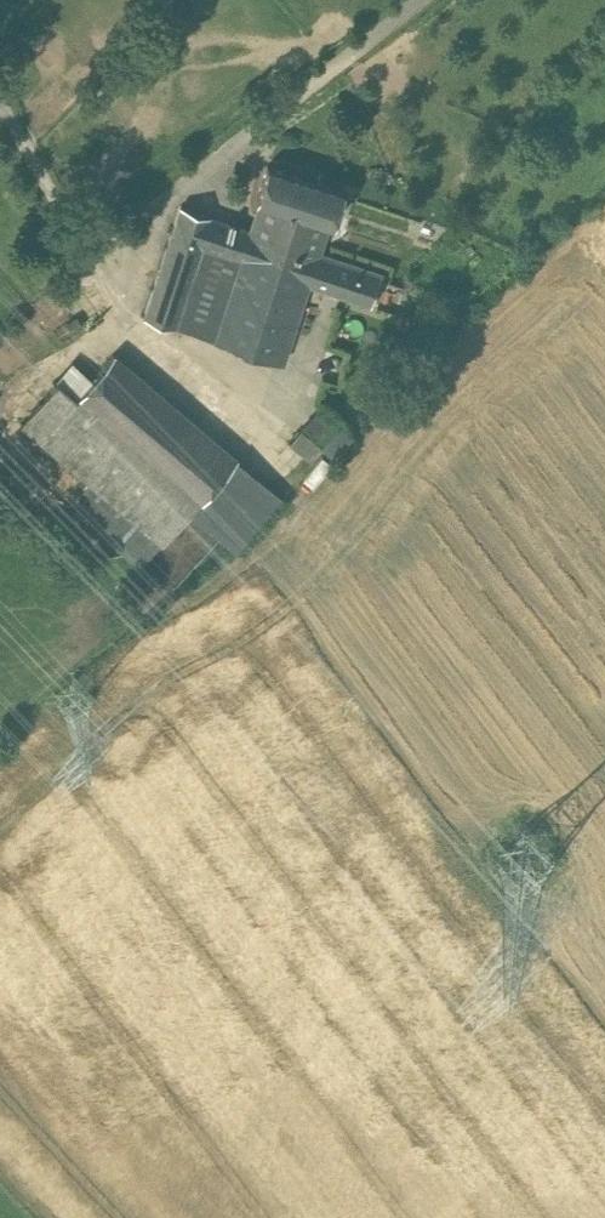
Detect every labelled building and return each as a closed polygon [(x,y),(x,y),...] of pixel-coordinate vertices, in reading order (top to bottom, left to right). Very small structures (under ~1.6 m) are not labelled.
[(338,222),(264,191),(251,222),(257,225),(318,251),(324,254),(338,222)] [(244,254),(175,224),(129,332),(158,344),(191,265),(231,282),(232,283),(244,254)] [(244,254),(232,283),(231,282),(197,362),(261,389),(294,311),(293,311),(306,281),(318,251),(257,225),(244,254)] [(231,282),(191,265),(158,344),(197,362),(231,282)] [(368,308),(306,281),(293,311),(294,311),(356,337),(368,308)] [(208,492),(101,370),(60,405),(167,527),(208,492)] [(60,405),(47,390),(2,430),(122,567),(155,538),(167,527),(60,405)] [(310,446),(288,468),(310,490),(332,467),(310,446)] [(167,527),(155,538),(193,581),(246,535),(208,492),(167,527)]
